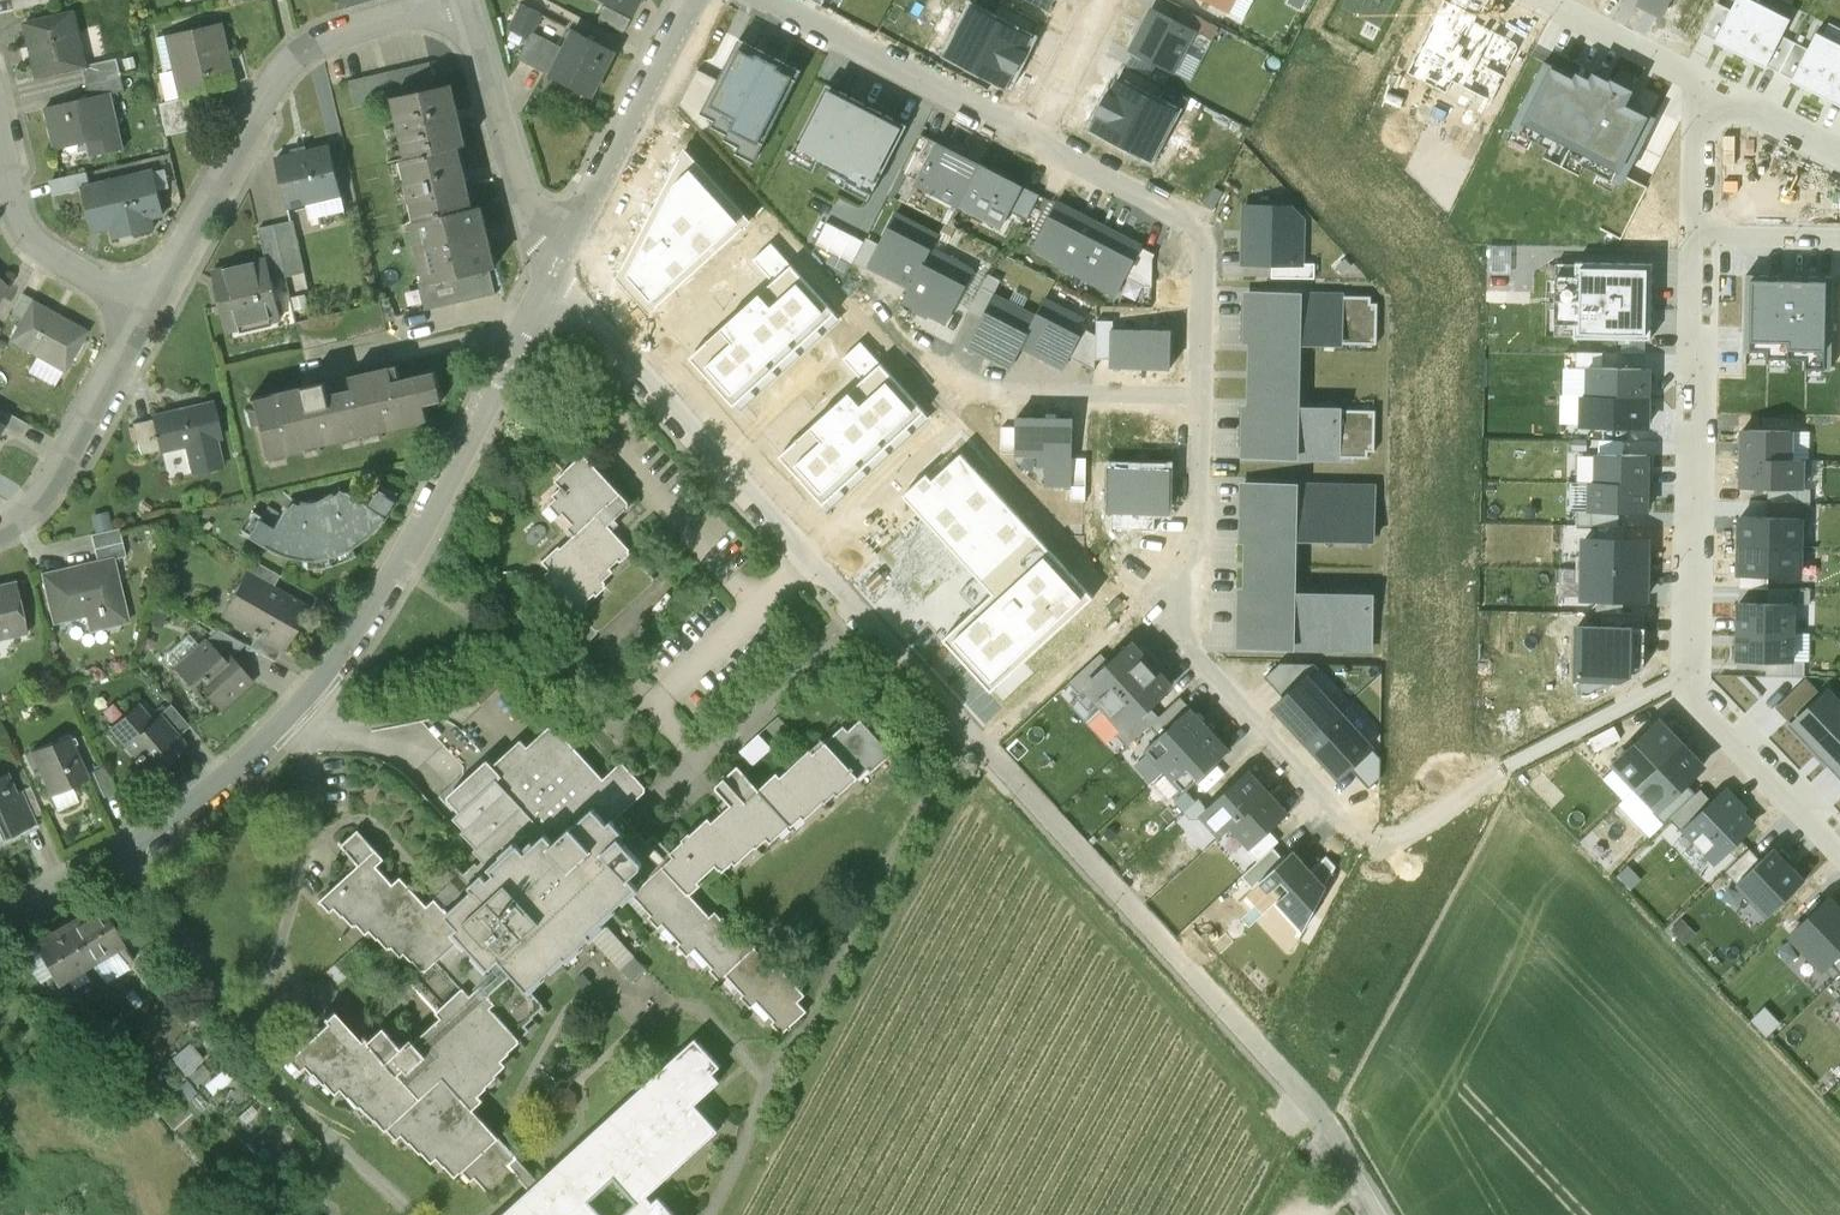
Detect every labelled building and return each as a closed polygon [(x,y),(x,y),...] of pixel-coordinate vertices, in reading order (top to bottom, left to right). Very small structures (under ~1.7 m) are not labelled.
[(16,11),(60,1),(60,0),(14,0),(16,11)] [(633,14),(640,0),(606,0),(633,14)] [(1046,9),(1051,0),(1030,0),(1046,9)] [(1226,11),(1232,0),(1205,0),(1226,11)] [(1636,2),(1662,15),(1670,0),(1637,0),(1636,2)] [(1764,6),(1753,0),(1735,0),(1727,16),(1714,41),(1739,54),(1764,6)] [(1000,1),(991,17),(1029,38),(1038,21),(1000,1)] [(523,4),(510,29),(528,39),(542,13),(523,4)] [(631,19),(605,5),(599,18),(624,31),(631,19)] [(1764,6),(1739,54),(1765,68),(1778,42),(1790,18),(1764,6)] [(991,17),(972,7),(947,54),(1005,85),(1012,71),(1014,72),(1024,53),(1022,51),(1029,38),(991,17)] [(1194,30),(1152,9),(1131,50),(1173,71),(1194,30)] [(1701,35),(1714,41),(1727,16),(1714,9),(1701,35)] [(86,65),(74,12),(25,24),(38,76),(83,66),(86,65)] [(221,23),(157,37),(165,70),(173,68),(180,98),(188,96),(217,90),(216,86),(235,82),(234,80),(233,80),(227,57),(229,57),(221,23)] [(614,51),(574,30),(552,74),(571,84),(573,80),(594,90),(614,51)] [(1839,48),(1839,44),(1816,32),(1804,55),(1791,81),(1816,94),(1839,48)] [(801,71),(739,39),(701,113),(717,121),(719,118),(732,125),(725,139),(742,148),(744,143),(759,151),(801,71)] [(1791,81),(1804,55),(1778,42),(1765,68),(1791,81)] [(1816,94),(1839,105),(1839,48),(1816,94)] [(86,65),(83,66),(87,83),(121,75),(117,58),(86,65)] [(430,61),(350,79),(356,106),(395,97),(400,97),(436,88),(430,61)] [(1559,69),(1544,62),(1510,127),(1621,184),(1655,118),(1639,110),(1641,107),(1628,101),(1634,90),(1610,77),(1609,80),(1594,72),(1589,81),(1561,66),(1559,69)] [(1126,65),(1117,81),(1156,101),(1164,84),(1126,65)] [(121,75),(87,83),(91,97),(91,98),(111,93),(112,93),(125,90),(121,75)] [(1156,101),(1117,81),(1110,95),(1108,94),(1098,113),(1100,114),(1093,128),(1150,158),(1175,111),(1156,101)] [(907,126),(826,84),(791,151),(817,164),(818,162),(848,178),(847,180),(872,193),(907,126)] [(436,88),(400,97),(414,157),(457,147),(465,145),(451,85),(436,88)] [(91,97),(47,107),(55,142),(86,134),(91,155),(124,147),(112,93),(111,93),(91,98),(91,97)] [(180,98),(161,102),(168,133),(195,127),(188,96),(180,98)] [(916,179),(934,145),(918,137),(901,170),(916,179)] [(958,206),(979,164),(936,141),(934,145),(916,179),(914,184),(958,206)] [(329,146),(277,157),(288,205),(340,194),(329,146)] [(414,157),(408,159),(412,175),(408,176),(414,200),(417,200),(422,219),(471,208),(457,147),(414,157)] [(621,268),(656,307),(744,228),(680,157),(621,268)] [(1023,186),(979,164),(958,206),(1001,228),(1023,186)] [(153,172),(91,186),(84,187),(90,214),(112,210),(118,236),(153,228),(150,216),(162,213),(153,172)] [(1075,272),(1099,225),(1056,203),(1033,246),(1059,260),(1058,263),(1075,272)] [(422,219),(418,220),(432,282),(494,268),(480,206),(471,208),(422,219)] [(1245,207),(1244,263),(1271,263),(1301,264),(1301,263),(1302,220),(1290,207),(1245,207)] [(937,236),(895,214),(868,265),(911,287),(931,249),(937,236)] [(294,220),(276,224),(287,274),(305,270),(294,220)] [(864,241),(826,221),(814,245),(852,265),(864,241)] [(276,224),(259,227),(266,258),(267,258),(272,278),(287,275),(287,274),(276,224)] [(1141,247),(1099,225),(1075,272),(1116,293),(1125,277),(1141,247)] [(689,357),(734,406),(836,314),(771,243),(753,260),(772,281),(689,357)] [(1155,254),(1141,247),(1125,277),(1143,286),(1152,287),(1152,259),(1155,254)] [(973,271),(931,249),(911,287),(904,300),(916,307),(915,309),(929,316),(930,314),(946,322),(973,271)] [(266,258),(214,269),(222,303),(227,301),(232,325),(280,314),(272,278),(267,258),(266,258)] [(1575,276),(1555,276),(1555,323),(1574,323),(1574,338),(1650,339),(1651,263),(1575,262),(1575,276)] [(1301,264),(1271,263),(1271,278),(1314,279),(1315,263),(1301,263),(1301,264)] [(1780,276),(1745,275),(1743,351),(1766,351),(1766,358),(1804,359),(1804,369),(1830,369),(1832,277),(1797,276),(1797,274),(1780,274),(1780,276)] [(23,293),(12,314),(23,320),(33,302),(35,299),(23,293)] [(1300,298),(1244,296),(1242,347),(1249,347),(1247,409),(1242,409),(1240,460),(1338,463),(1340,416),(1297,414),(1299,351),(1340,352),(1342,297),(1300,295),(1300,298)] [(1021,346),(1036,318),(993,296),(967,344),(1010,367),(1021,346)] [(1036,318),(1021,346),(1063,368),(1069,357),(1080,336),(1076,333),(1080,326),(1083,320),(1045,300),(1036,318)] [(86,330),(33,302),(23,320),(13,340),(66,368),(86,330)] [(1095,335),(1080,326),(1076,333),(1080,336),(1069,357),(1092,369),(1095,369),(1095,335)] [(1170,330),(1113,329),(1112,368),(1170,369),(1170,330)] [(778,456),(823,505),(925,412),(861,342),(842,358),(862,380),(778,456)] [(326,382),(249,400),(262,457),(427,419),(424,405),(442,400),(436,373),(395,383),(391,367),(353,376),(355,388),(329,394),(326,382)] [(1588,367),(1588,396),(1648,397),(1648,368),(1588,367)] [(1588,396),(1582,396),(1581,424),(1647,425),(1648,397),(1588,396)] [(212,403),(153,417),(160,449),(187,442),(194,472),(219,467),(212,437),(219,435),(212,403)] [(3,410),(0,415),(0,425),(1,425),(22,437),(29,424),(3,410)] [(1072,419),(1016,418),(1016,426),(1015,454),(1038,455),(1037,466),(1046,466),(1045,485),(1071,486),(1072,457),(1072,419)] [(1001,454),(1015,454),(1016,426),(1002,425),(1001,454)] [(1741,459),(1790,459),(1790,430),(1742,430),(1741,459)] [(585,452),(565,470),(572,477),(554,494),(568,509),(564,512),(580,528),(574,534),(575,535),(562,547),(560,545),(543,560),(550,569),(545,573),(551,579),(548,581),(575,611),(607,581),(601,575),(631,548),(609,524),(630,505),(630,501),(585,452)] [(990,691),(1093,597),(961,453),(932,479),(927,473),(903,495),(993,593),(943,639),(990,691)] [(1596,482),(1646,483),(1646,455),(1597,454),(1596,482)] [(1086,457),(1072,457),(1071,486),(1071,500),(1085,500),(1086,457)] [(1741,459),(1741,487),(1767,488),(1801,488),(1802,459),(1790,459),(1741,459)] [(1168,470),(1110,469),(1109,514),(1167,516),(1168,470)] [(1596,482),(1591,482),(1590,512),(1646,512),(1646,483),(1596,482)] [(1295,490),(1240,489),(1238,546),(1244,547),(1243,591),(1237,591),(1235,652),(1371,655),(1373,602),(1295,600),(1297,544),(1372,546),(1373,487),(1295,485),(1295,490)] [(1801,488),(1767,488),(1767,502),(1809,503),(1810,503),(1810,488),(1801,488)] [(324,499),(316,501),(306,502),(299,502),(297,505),(293,507),(289,504),(286,509),(283,508),(270,529),(254,520),(244,537),(261,547),(273,552),(283,555),(300,558),(314,558),(328,557),(338,554),(348,550),(357,545),(366,538),(371,533),(376,528),(382,520),(394,501),(378,491),(369,506),(348,492),(346,495),(341,492),(339,496),(335,497),(332,496),(324,499)] [(1767,517),(1799,517),(1809,517),(1809,503),(1767,502),(1767,517)] [(1740,545),(1799,546),(1799,517),(1767,517),(1740,516),(1740,545)] [(119,528),(90,534),(96,563),(112,559),(125,556),(119,528)] [(1584,540),(1583,569),(1646,570),(1646,541),(1584,540)] [(1799,546),(1740,545),(1739,573),(1767,574),(1798,575),(1799,546)] [(635,557),(579,609),(581,611),(598,630),(655,578),(635,557)] [(96,563),(42,575),(53,621),(86,613),(85,609),(94,607),(96,617),(99,616),(101,624),(125,619),(112,559),(96,563)] [(278,575),(251,559),(243,573),(246,574),(271,588),(278,575)] [(1645,599),(1646,570),(1583,569),(1583,598),(1645,599)] [(1767,574),(1739,573),(1739,588),(1767,589),(1767,574)] [(271,588),(246,574),(223,616),(251,631),(249,634),(255,637),(257,635),(281,648),(304,607),(271,588)] [(0,585),(0,632),(2,632),(4,638),(26,633),(14,582),(0,585)] [(1792,603),(1739,603),(1738,631),(1792,632),(1792,603)] [(581,611),(561,629),(579,648),(598,630),(581,611)] [(1601,627),(1645,627),(1645,613),(1602,613),(1601,627)] [(1601,627),(1577,626),(1575,695),(1590,695),(1644,667),(1645,627),(1601,627)] [(244,643),(218,629),(205,640),(206,641),(206,640),(224,661),(229,656),(244,643)] [(1792,632),(1738,631),(1738,660),(1791,661),(1792,632)] [(281,648),(257,635),(255,637),(250,647),(274,661),(281,648)] [(224,661),(206,640),(206,641),(200,646),(193,638),(186,638),(169,653),(169,659),(176,667),(175,668),(191,685),(200,677),(213,692),(209,696),(220,708),(251,681),(229,656),(224,661)] [(1105,708),(1152,665),(1132,643),(1085,686),(1105,708)] [(1307,677),(1308,678),(1319,668),(1315,664),(1280,663),(1265,677),(1284,698),(1307,677)] [(1125,729),(1171,686),(1152,665),(1105,708),(1125,729)] [(1307,677),(1284,698),(1275,707),(1306,741),(1338,712),(1308,678),(1307,677)] [(1839,775),(1839,703),(1828,690),(1792,725),(1839,775)] [(1158,736),(1190,707),(1181,697),(1149,726),(1158,736)] [(152,721),(137,703),(108,728),(134,757),(132,759),(134,762),(136,760),(147,772),(183,741),(178,736),(160,714),(152,721)] [(190,726),(171,704),(160,714),(178,736),(190,726)] [(1164,770),(1210,728),(1190,707),(1158,736),(1144,749),(1164,770)] [(1338,712),(1306,741),(1338,776),(1370,747),(1338,712)] [(551,724),(528,745),(522,739),(493,764),(488,759),(449,795),(449,798),(460,811),(455,816),(465,828),(462,831),(477,847),(474,849),(490,867),(471,884),(475,889),(450,912),(445,907),(445,908),(436,898),(428,905),(402,876),(394,883),(378,865),(385,858),(359,829),(341,845),(359,865),(325,896),(344,916),(346,914),(357,925),(362,920),(379,938),(381,936),(392,948),(397,943),(414,961),(416,959),(427,971),(438,960),(463,987),(437,1010),(442,1016),(416,1040),(413,1037),(404,1046),(386,1025),(371,1039),(365,1033),(357,1040),(330,1010),(321,1018),(323,1021),(289,1052),(308,1072),(310,1070),(321,1082),(326,1077),(342,1095),(345,1093),(355,1105),(360,1100),(377,1118),(379,1116),(390,1128),(395,1123),(412,1141),(414,1139),(425,1151),(430,1146),(446,1164),(452,1159),(463,1170),(467,1167),(495,1196),(518,1174),(520,1173),(511,1162),(518,1155),(469,1103),(487,1086),(484,1083),(496,1072),(491,1068),(509,1051),(507,1048),(518,1037),(514,1032),(532,1015),(529,1013),(541,1002),(526,987),(562,955),(564,957),(590,934),(587,931),(630,893),(659,926),(661,925),(689,954),(694,949),(722,978),(725,975),(753,1004),(756,1001),(785,1030),(807,1010),(798,1000),(806,994),(778,964),(774,967),(747,937),(743,941),(715,910),(710,915),(688,893),(689,892),(688,890),(716,864),(720,869),(731,859),(736,864),(766,836),(771,842),(800,814),(804,818),(834,791),(838,795),(867,768),(871,772),(892,753),(860,719),(831,746),(826,741),(796,768),(793,765),(781,775),(777,771),(760,788),(738,764),(717,784),(716,788),(731,804),(713,821),(709,817),(672,851),(657,835),(653,835),(642,845),(617,818),(646,791),(646,787),(622,761),(604,778),(555,724),(551,724)] [(1636,786),(1681,744),(1658,721),(1615,764),(1636,786)] [(1230,749),(1210,728),(1164,770),(1184,792),(1230,749)] [(758,761),(773,742),(759,731),(744,750),(758,761)] [(67,737),(32,752),(51,794),(86,778),(67,737)] [(1702,766),(1681,744),(1636,786),(1658,809),(1702,766)] [(1231,826),(1267,793),(1248,772),(1202,814),(1221,835),(1231,826)] [(0,775),(0,834),(2,838),(22,829),(19,822),(27,818),(15,791),(7,773),(0,775)] [(28,785),(15,791),(27,818),(41,812),(28,785)] [(1683,833),(1686,831),(1685,830),(1713,802),(1700,789),(1669,818),(1683,833)] [(1725,791),(1713,802),(1685,830),(1686,831),(1715,861),(1753,824),(1734,806),(1737,803),(1725,791)] [(1267,793),(1231,826),(1251,847),(1287,814),(1267,793)] [(1259,882),(1284,859),(1273,847),(1241,876),(1252,888),(1259,882)] [(1735,885),(1766,917),(1805,880),(1786,861),(1790,858),(1781,849),(1778,852),(1773,848),(1735,885)] [(1311,870),(1292,850),(1284,859),(1259,882),(1269,892),(1282,881),(1290,889),(1277,900),(1303,930),(1326,887),(1325,886),(1336,866),(1326,855),(1311,870)] [(1822,968),(1828,962),(1839,951),(1839,910),(1829,898),(1790,935),(1822,968)] [(98,904),(65,924),(88,963),(121,943),(98,904)] [(65,924),(31,944),(55,983),(88,963),(65,924)] [(1828,962),(1839,974),(1839,951),(1828,962)] [(540,1179),(518,1155),(511,1162),(520,1173),(518,1174),(530,1188),(501,1214),(678,1214),(659,1195),(654,1200),(648,1194),(719,1129),(695,1103),(721,1080),(714,1072),(721,1065),(696,1037),(540,1179)]
